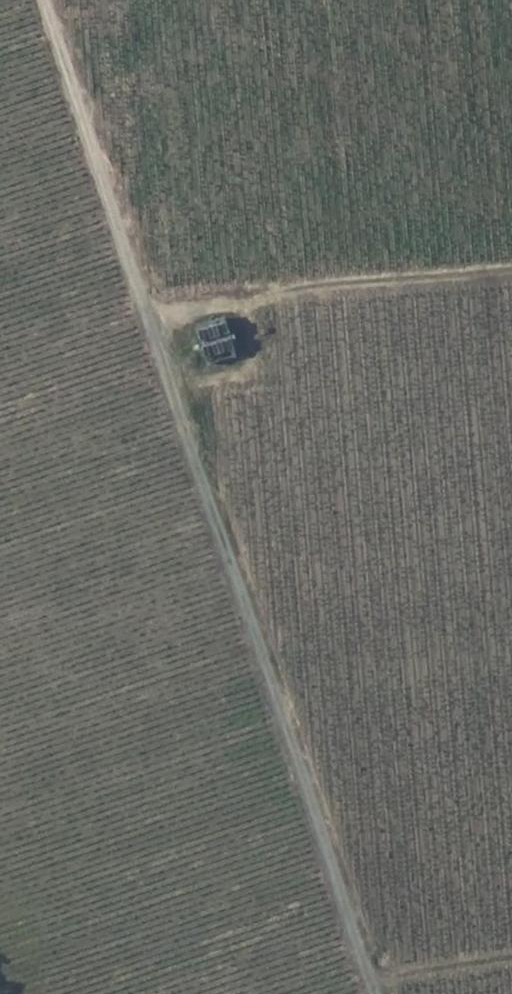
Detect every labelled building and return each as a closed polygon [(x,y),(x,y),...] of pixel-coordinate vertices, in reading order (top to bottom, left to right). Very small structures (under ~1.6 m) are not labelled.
[(225,321),(198,329),(207,362),(235,354),(225,321)]
